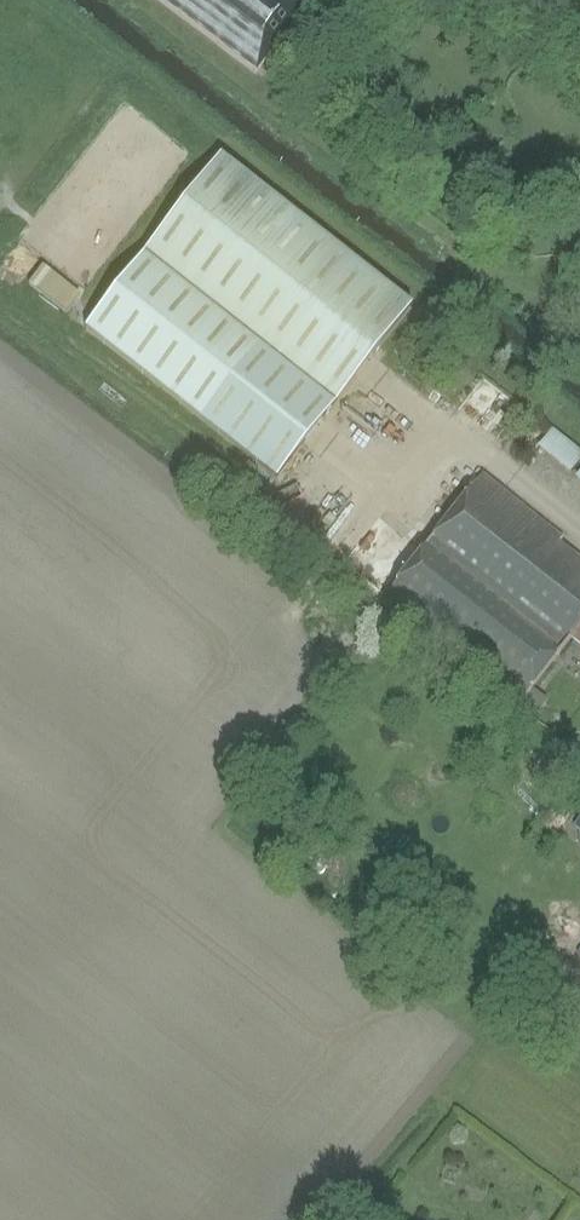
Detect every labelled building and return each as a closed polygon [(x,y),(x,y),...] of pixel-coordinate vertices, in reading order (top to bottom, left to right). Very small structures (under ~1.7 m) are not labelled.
[(258,76),(315,0),(156,0),(258,76)] [(143,255),(334,403),(409,308),(218,159),(143,255)] [(277,479),(336,404),(334,403),(143,255),(143,254),(85,329),(277,479)] [(67,310),(81,293),(43,264),(29,282),(67,310)] [(570,470),(579,457),(579,448),(553,427),(539,445),(570,470)] [(372,617),(407,645),(417,633),(517,711),(570,642),(579,650),(579,564),(576,561),(579,556),(579,554),(481,477),(381,605),(372,617)] [(341,557),(359,531),(337,515),(319,541),(341,557)]
